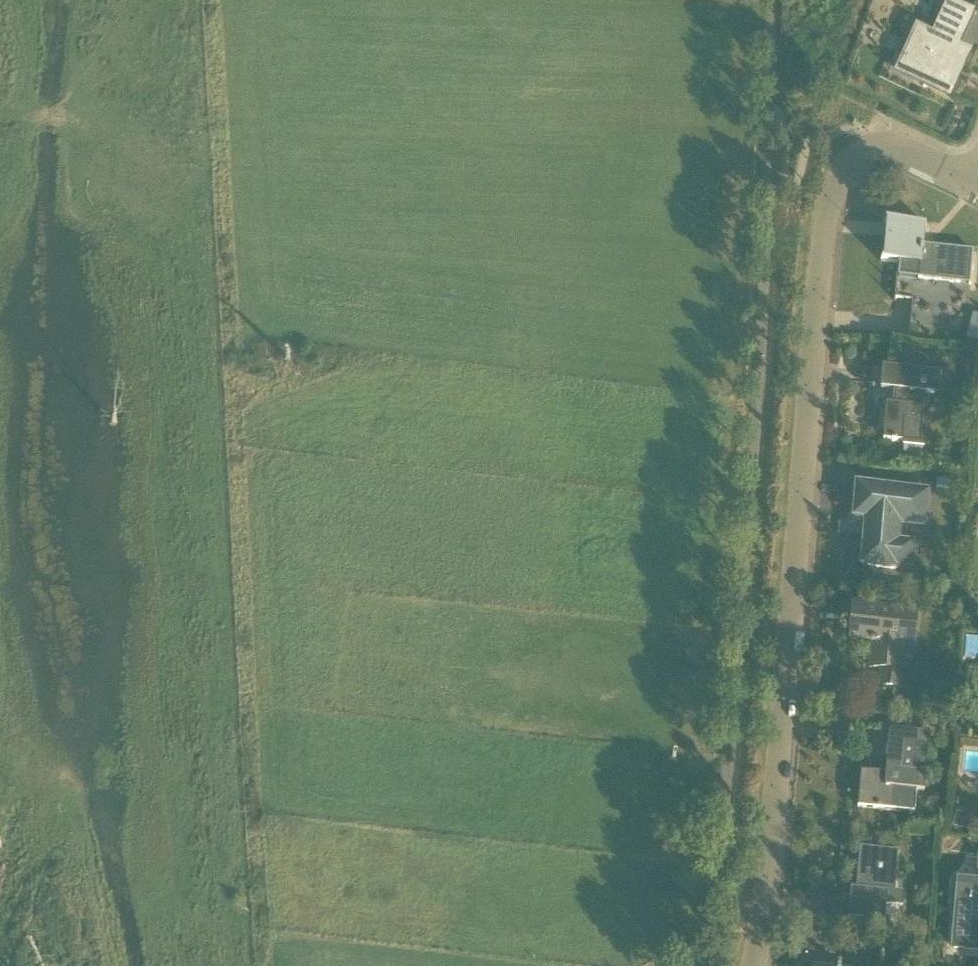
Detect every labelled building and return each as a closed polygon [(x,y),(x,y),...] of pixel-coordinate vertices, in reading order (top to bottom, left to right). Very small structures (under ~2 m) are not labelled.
[(944,17),(945,17),(966,26),(972,13),(950,4),(944,17)] [(960,39),(939,29),(931,45),(914,38),(903,64),(919,71),(916,80),(950,95),(969,53),(957,47),(960,39)] [(967,329),(971,285),(974,251),(923,247),(925,225),(889,222),(885,262),(899,263),(896,298),(913,299),(911,324),(967,329)] [(974,313),(967,336),(977,339),(977,314),(974,313)] [(915,367),(917,348),(897,347),(896,366),(915,367)] [(922,407),(924,393),(940,395),(941,373),(883,368),(882,390),(897,391),(896,405),(887,404),(884,441),(892,441),(892,442),(897,442),(904,442),(903,446),(925,448),(928,408),(922,407)] [(873,523),(869,569),(903,572),(907,526),(933,528),(935,494),(864,488),(861,522),(873,523)] [(904,671),(905,658),(913,658),(916,614),(878,611),(873,611),(854,610),(854,611),(853,610),(852,627),(853,627),(853,629),(852,629),(851,641),(852,641),(852,642),(872,643),(871,645),(872,646),(870,669),(882,670),(880,688),(910,690),(912,672),(904,671)] [(858,809),(916,813),(917,792),(925,792),(930,734),(890,731),(886,775),(861,773),(861,775),(868,775),(866,808),(859,807),(858,809)] [(977,823),(977,817),(962,812),(962,813),(958,829),(957,830),(975,835),(977,823)] [(863,891),(857,890),(852,890),(849,921),(886,923),(887,906),(895,907),(899,852),(860,849),(860,852),(862,852),(862,850),(866,851),(863,891)] [(977,886),(959,885),(953,949),(977,951),(977,886)]
